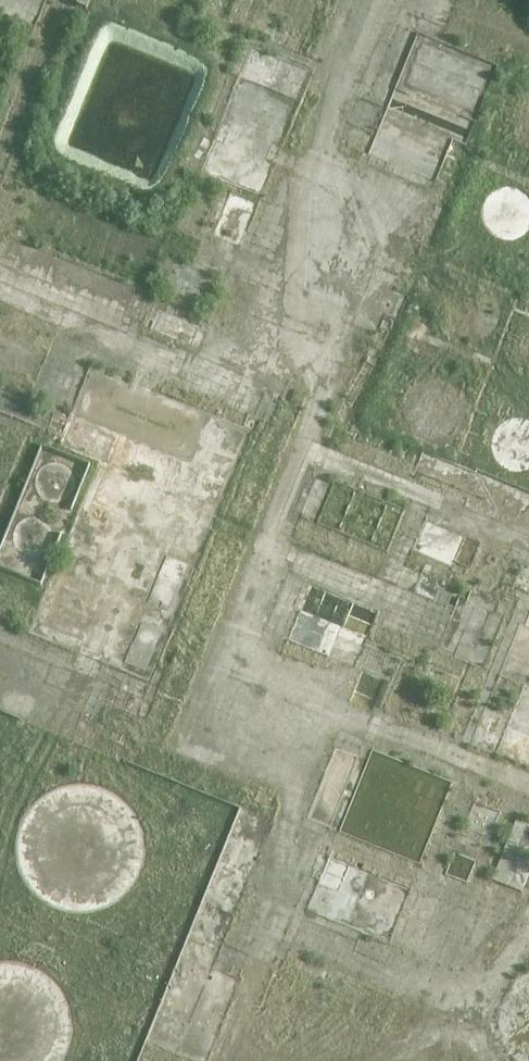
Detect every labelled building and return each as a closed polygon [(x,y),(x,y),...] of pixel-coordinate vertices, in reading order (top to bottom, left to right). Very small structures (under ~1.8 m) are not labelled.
[(92,0),(79,0),(77,6),(87,10),(92,0)] [(356,177),(389,77),(378,73),(345,173),(356,177)] [(222,233),(257,246),(274,199),(239,186),(222,233)] [(227,297),(216,321),(260,341),(271,318),(227,297)] [(118,468),(132,433),(81,412),(67,448),(118,468)] [(449,566),(461,521),(431,513),(419,557),(449,566)] [(436,570),(431,587),(447,591),(452,575),(436,570)] [(368,664),(390,607),(323,581),(301,638),(368,664)] [(389,709),(402,678),(379,667),(365,698),(389,709)] [(502,878),(528,888),(528,869),(528,867),(528,820),(525,818),(502,878)] [(331,888),(353,896),(365,863),(342,855),(331,886),(325,883),(317,906),(323,908),(331,888)] [(506,995),(528,1057),(528,986),(506,995)] [(412,994),(397,1042),(411,1046),(425,998),(412,994)]
